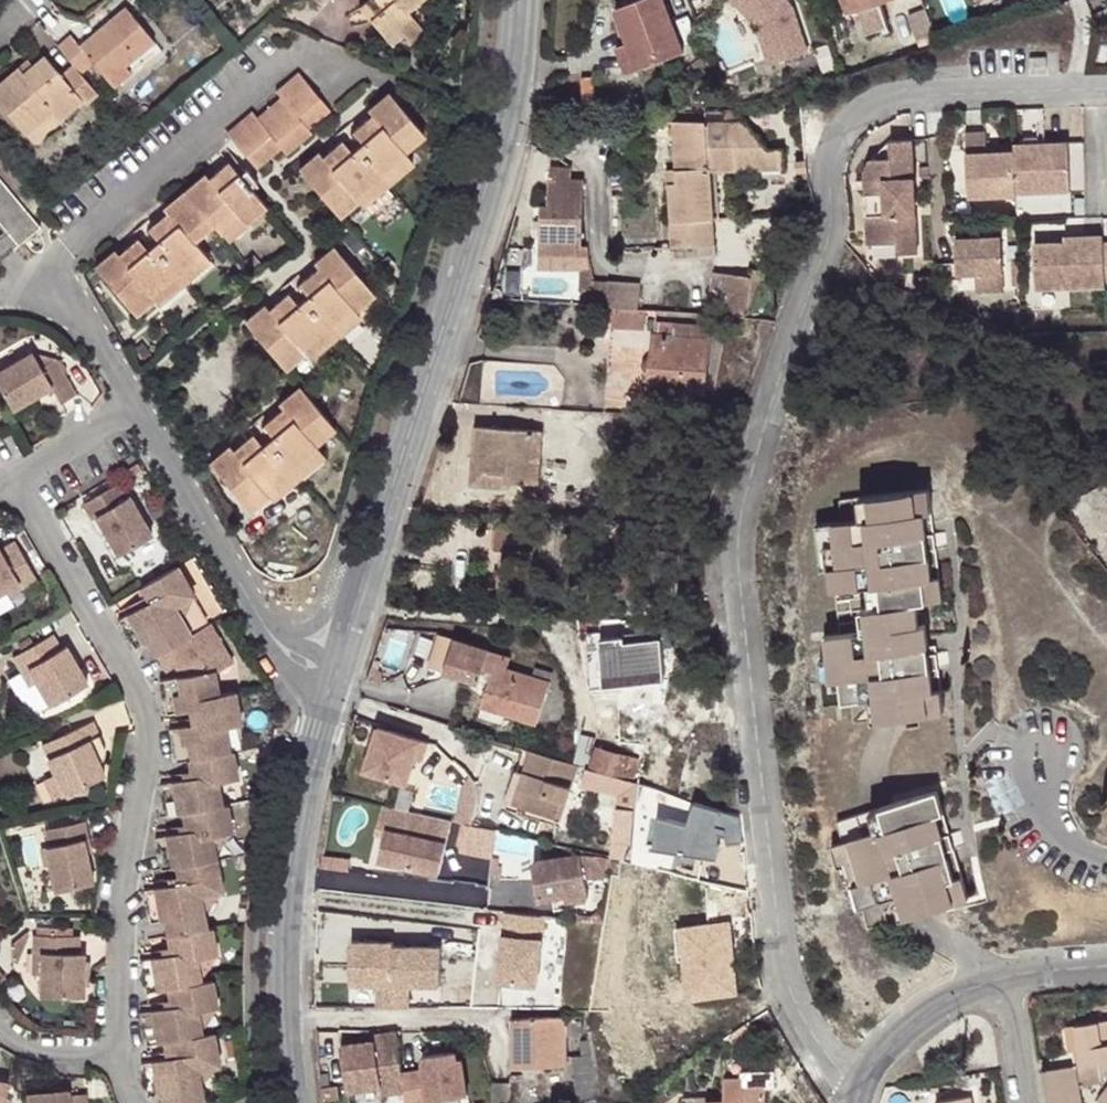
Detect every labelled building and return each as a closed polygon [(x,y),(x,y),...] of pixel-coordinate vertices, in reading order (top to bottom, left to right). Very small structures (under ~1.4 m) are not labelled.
[(367,0),(366,0),(359,6),(370,19),(378,12),(367,0)] [(378,12),(370,19),(392,45),(403,36),(397,29),(413,14),(407,7),(416,0),(367,0),(378,12)] [(615,8),(627,41),(637,70),(683,53),(663,0),(636,0),(615,8)] [(755,24),(768,61),(805,48),(790,4),(786,0),(737,0),(755,24)] [(845,13),(852,10),(849,0),(840,0),(845,13)] [(852,10),(857,9),(865,33),(886,25),(878,2),(882,0),(849,0),(852,10)] [(70,33),(57,44),(74,64),(81,72),(93,62),(103,75),(107,79),(125,63),(154,40),(125,5),(79,44),(70,33)] [(427,29),(413,14),(397,29),(403,36),(409,44),(427,29)] [(637,70),(627,41),(615,46),(626,75),(637,70)] [(98,92),(91,84),(81,72),(74,64),(61,74),(44,54),(33,64),(23,72),(18,65),(0,81),(0,103),(25,134),(54,110),(59,116),(81,98),(85,104),(98,92)] [(23,72),(33,64),(28,58),(18,65),(23,72)] [(81,72),(91,84),(103,75),(93,62),(81,72)] [(133,73),(125,63),(107,79),(114,88),(133,73)] [(252,110),(226,131),(257,168),(281,148),(287,155),(314,133),(309,128),(332,110),(299,71),(275,90),(280,96),(257,116),(252,110)] [(409,154),(406,151),(400,143),(420,127),(390,91),(369,109),(373,113),(379,119),(372,125),(366,119),(353,129),(362,141),(352,150),(343,138),(329,149),(335,156),(329,162),(323,154),(320,151),(299,168),(340,215),(359,199),(357,197),(382,176),(409,154)] [(706,109),(706,120),(746,121),(737,109),(706,109)] [(30,140),(59,116),(54,110),(25,134),(30,140)] [(379,119),(373,113),(366,119),(372,125),(379,119)] [(714,244),(710,172),(706,120),(674,119),(676,169),(676,182),(669,182),(672,246),(714,244)] [(710,172),(784,169),(778,160),(766,146),(746,121),(706,120),(710,172)] [(400,143),(406,151),(426,134),(420,127),(400,143)] [(968,196),(1016,194),(1015,152),(986,153),(985,144),(985,129),(966,130),(968,196)] [(891,148),(914,148),(913,136),(891,137),(891,148)] [(1015,152),(1016,194),(1071,191),(1070,141),(1014,143),(1015,152)] [(1015,152),(1014,143),(985,144),(986,153),(1015,152)] [(785,145),(766,146),(778,160),(784,169),(786,169),(785,145)] [(870,244),(899,243),(899,224),(916,224),(914,148),(891,148),(891,156),(874,157),(867,170),(867,180),(876,180),(877,194),(868,194),(870,244)] [(329,149),(323,154),(329,162),(335,156),(329,149)] [(415,161),(409,154),(382,176),(388,184),(415,161)] [(229,160),(216,171),(224,180),(216,186),(209,177),(206,174),(166,207),(169,211),(177,219),(170,224),(163,216),(149,227),(159,239),(149,248),(139,236),(125,248),(132,256),(125,261),(119,253),(115,248),(96,265),(136,314),(156,298),(152,295),(178,273),(205,251),(196,240),(214,225),(221,233),(240,216),(239,214),(260,197),(251,186),(240,174),(229,160)] [(580,253),(581,179),(568,179),(568,167),(547,167),(546,179),(545,205),(538,205),(538,253),(580,253)] [(247,168),(240,174),(251,186),(258,180),(247,168)] [(676,182),(676,169),(668,169),(669,182),(676,182)] [(224,180),(216,171),(209,177),(216,186),(224,180)] [(388,184),(382,176),(357,197),(359,199),(363,205),(388,184)] [(23,240),(40,226),(32,216),(0,179),(0,222),(8,232),(18,244),(23,240)] [(867,180),(868,194),(877,194),(876,180),(867,180)] [(267,205),(260,197),(239,214),(240,216),(246,223),(267,205)] [(177,219),(169,211),(163,216),(170,224),(177,219)] [(899,224),(899,243),(900,255),(918,255),(916,224),(899,224)] [(18,244),(8,232),(0,238),(0,259),(18,244)] [(1036,290),(1105,288),(1105,276),(1104,242),(1103,235),(1067,236),(1067,243),(1034,244),(1036,290)] [(1001,236),(956,237),(958,274),(1002,272),(1001,236)] [(714,244),(672,246),(673,258),(715,255),(714,244)] [(315,262),(319,266),(325,273),(317,279),(311,272),(298,283),(309,295),(298,303),(289,291),(276,302),(281,309),(274,314),(269,308),(266,303),(246,320),(286,369),(306,352),(303,350),(329,329),(355,308),(357,309),(376,293),(336,245),(315,262)] [(132,256),(125,248),(119,253),(125,261),(132,256)] [(212,259),(205,251),(178,273),(185,281),(212,259)] [(325,273),(319,266),(311,272),(317,279),(325,273)] [(577,268),(579,287),(592,284),(591,280),(586,267),(577,268)] [(747,277),(711,272),(705,314),(753,318),(759,271),(748,270),(747,277)] [(152,295),(156,298),(159,303),(185,281),(178,273),(152,295)] [(636,308),(638,284),(591,280),(592,284),(595,305),(614,306),(636,308)] [(579,287),(580,303),(595,305),(592,284),(579,287)] [(281,309),(276,302),(269,308),(274,314),(281,309)] [(636,308),(614,306),(612,323),(644,326),(646,309),(636,308)] [(362,314),(357,309),(355,308),(329,329),(336,337),(362,314)] [(707,364),(711,329),(656,323),(653,353),(625,351),(623,371),(651,373),(649,395),(703,400),(707,364)] [(310,358),(336,337),(329,329),(303,350),(306,352),(310,358)] [(0,372),(0,384),(15,409),(54,388),(65,403),(79,395),(58,360),(43,369),(33,353),(0,372)] [(210,462),(236,494),(250,510),(269,493),(267,490),(320,447),(318,444),(311,437),(330,420),(300,385),(279,402),(283,407),(289,414),(283,420),(277,412),(263,423),(272,435),(262,444),(253,432),(240,443),(246,451),(239,456),(234,449),(231,445),(210,462)] [(283,407),(277,412),(283,420),(289,414),(283,407)] [(558,414),(558,432),(597,434),(598,416),(558,414)] [(311,437),(318,444),(337,428),(330,420),(311,437)] [(476,426),(472,469),(508,472),(507,481),(538,483),(542,432),(476,426)] [(597,434),(558,432),(553,433),(552,449),(557,449),(568,449),(567,463),(596,464),(597,434)] [(240,443),(234,449),(239,456),(246,451),(240,443)] [(267,490),(269,493),(274,499),(326,454),(324,451),(320,447),(267,490)] [(568,449),(557,449),(556,465),(567,465),(567,463),(568,449)] [(508,472),(472,469),(471,484),(501,486),(502,480),(507,481),(508,472)] [(119,484),(84,504),(92,518),(95,516),(118,553),(121,555),(153,536),(131,496),(127,498),(119,484)] [(927,534),(934,533),(929,489),(841,499),(843,521),(817,524),(821,570),(829,568),(832,590),(837,589),(842,633),(825,635),(828,658),(822,658),(827,703),(852,699),(855,722),(944,711),(939,666),(931,666),(929,653),(924,654),(923,647),(930,646),(927,624),(919,625),(917,603),(942,600),(937,555),(924,556),(923,549),(929,548),(927,534)] [(936,547),(934,533),(927,534),(929,548),(936,547)] [(6,593),(15,587),(18,594),(36,584),(14,545),(1,552),(0,551),(0,595),(3,593),(6,593)] [(936,547),(929,548),(923,549),(924,556),(937,555),(936,547)] [(156,655),(190,635),(172,605),(192,593),(177,566),(142,587),(149,601),(118,620),(135,648),(148,641),(156,655)] [(15,587),(6,593),(8,597),(10,598),(18,594),(15,587)] [(223,648),(209,624),(190,635),(156,655),(164,669),(167,669),(180,662),(186,675),(160,682),(162,692),(172,761),(187,759),(228,751),(225,728),(223,717),(239,714),(235,691),(219,694),(214,672),(206,657),(223,648)] [(669,630),(623,633),(624,676),(661,674),(660,649),(670,648),(669,630)] [(12,660),(19,672),(27,667),(34,680),(49,704),(86,683),(64,646),(60,648),(51,635),(12,660)] [(483,669),(489,650),(455,639),(444,671),(479,683),(483,669)] [(924,654),(929,653),(937,652),(936,645),(930,646),(923,647),(924,654)] [(233,666),(223,648),(206,657),(214,672),(217,671),(218,672),(233,668),(233,666)] [(512,657),(489,650),(483,669),(493,672),(482,704),(537,723),(551,682),(508,669),(512,657)] [(931,666),(939,666),(937,652),(929,653),(931,666)] [(27,667),(19,672),(26,683),(34,680),(27,667)] [(241,726),(239,714),(223,717),(225,728),(241,726)] [(40,746),(55,776),(64,795),(104,776),(92,747),(101,742),(91,720),(40,746)] [(363,720),(349,767),(407,784),(421,737),(363,720)] [(595,737),(582,734),(575,761),(589,765),(595,737)] [(639,760),(597,747),(590,767),(632,780),(639,760)] [(237,775),(233,750),(228,751),(187,759),(190,776),(158,782),(163,815),(181,811),(192,810),(219,805),(213,779),(237,775)] [(578,764),(573,763),(532,750),(525,771),(531,773),(520,803),(561,817),(578,764)] [(610,857),(613,857),(630,862),(636,814),(640,783),(585,767),(580,785),(617,795),(610,857)] [(64,795),(55,776),(44,782),(53,800),(61,796),(64,795)] [(943,834),(950,833),(937,790),(837,820),(844,841),(832,845),(846,888),(851,887),(858,907),(863,905),(870,927),(969,896),(956,853),(944,857),(942,850),(947,848),(943,834)] [(408,828),(413,807),(388,801),(381,829),(389,831),(391,824),(408,828)] [(223,804),(219,805),(192,810),(181,811),(184,829),(150,836),(156,869),(179,865),(188,863),(211,859),(206,834),(228,829),(223,804)] [(456,818),(413,807),(408,828),(391,824),(389,831),(383,856),(444,870),(456,818)] [(630,862),(650,867),(656,815),(636,814),(630,862)] [(496,828),(470,822),(463,848),(494,858),(494,854),(496,828)] [(84,823),(46,832),(50,847),(46,849),(55,891),(92,882),(82,841),(87,839),(84,823)] [(517,833),(496,828),(494,854),(515,856),(517,833)] [(954,846),(950,833),(943,834),(947,848),(954,846)] [(31,839),(20,842),(26,862),(36,860),(31,839)] [(954,846),(947,848),(942,850),(944,857),(956,853),(954,846)] [(583,873),(611,873),(613,857),(610,857),(595,853),(581,854),(532,864),(538,902),(552,899),(564,897),(565,902),(588,898),(583,873)] [(218,857),(211,859),(188,863),(179,865),(181,879),(146,887),(152,921),(166,919),(168,934),(185,931),(209,927),(203,894),(224,890),(218,857)] [(566,909),(565,902),(564,897),(552,899),(554,911),(566,909)] [(501,932),(489,931),(488,981),(546,982),(547,911),(502,910),(501,932)] [(387,916),(380,981),(435,987),(480,992),(487,927),(387,916)] [(730,916),(670,919),(675,994),(734,991),(730,916)] [(216,926),(209,927),(185,931),(168,934),(171,952),(142,959),(147,991),(170,986),(177,985),(199,981),(195,955),(219,950),(216,926)] [(32,936),(32,954),(41,954),(40,976),(40,996),(81,997),(82,994),(82,956),(79,955),(78,936),(32,936)] [(41,954),(32,954),(31,975),(40,976),(41,954)] [(216,978),(199,981),(177,985),(170,986),(173,1003),(143,1009),(149,1042),(160,1040),(175,1037),(203,1032),(199,1008),(220,1004),(216,978)] [(435,987),(380,981),(378,996),(433,1002),(435,987)] [(582,1016),(575,1016),(513,1018),(513,1067),(566,1066),(566,1035),(580,1035),(582,1035),(582,1016)] [(582,1056),(596,1055),(592,1016),(588,1016),(582,1016),(582,1035),(580,1035),(582,1056)] [(1106,1061),(1106,1020),(1078,1024),(1080,1048),(1085,1048),(1087,1064),(1102,1062),(1106,1061)] [(1080,1048),(1078,1024),(1068,1025),(1071,1049),(1080,1048)] [(204,1100),(199,1068),(202,1065),(219,1063),(213,1031),(203,1032),(175,1037),(177,1053),(142,1060),(148,1093),(162,1090),(164,1102),(183,1102),(193,1101),(204,1100)] [(407,1092),(398,1032),(375,1035),(376,1046),(344,1051),(351,1096),(384,1091),(384,1095),(407,1092)] [(457,1051),(424,1057),(431,1101),(470,1095),(464,1059),(459,1059),(457,1051)] [(576,1102),(601,1099),(596,1055),(582,1056),(573,1057),(576,1102)] [(1079,1065),(1080,1082),(1103,1079),(1102,1062),(1087,1064),(1079,1065)] [(1080,1082),(1079,1065),(1062,1067),(1066,1102),(1082,1102),(1080,1082)] [(1062,1067),(1043,1070),(1048,1102),(1066,1102),(1062,1067)] [(724,1076),(724,1101),(724,1102),(765,1102),(765,1085),(742,1085),(742,1076),(724,1076)] [(500,1102),(512,1102),(512,1082),(500,1082),(500,1102)] [(342,1087),(324,1089),(326,1102),(344,1100),(342,1087)] [(86,1101),(69,1101),(68,1095),(26,1094),(25,1102),(86,1102),(86,1101)]
